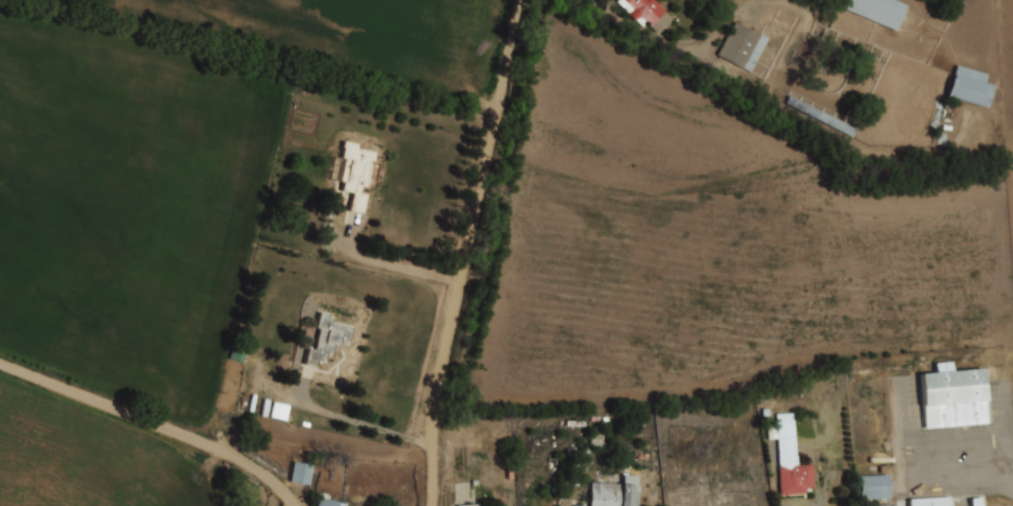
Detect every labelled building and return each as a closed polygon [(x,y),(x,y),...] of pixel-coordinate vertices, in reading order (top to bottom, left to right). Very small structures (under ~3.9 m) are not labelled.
[(617,2),(619,0),(654,0),(672,19),(656,35),(646,24),(642,28),(617,2)] [(896,0),(841,0),(838,10),(898,30),(907,4),(896,0)] [(716,57),(751,73),(767,37),(733,21),(716,57)] [(992,86),(984,84),(987,73),(954,65),(946,97),(987,107),(992,86)] [(784,106),(852,135),(855,127),(788,98),(784,106)] [(342,141),(357,144),(356,149),(375,153),(373,162),(370,161),(369,165),(371,165),(367,187),(360,185),(358,195),(365,197),(362,214),(349,211),(352,194),(341,191),(342,184),(339,183),(344,160),(341,159),(343,150),(341,149),(342,141)] [(318,309),(329,312),(329,315),(334,316),(332,321),(352,326),(348,342),(346,341),(344,347),(338,351),(332,349),(331,353),(326,352),(324,358),(320,357),(320,360),(318,360),(316,366),(303,363),(307,346),(313,348),(318,328),(313,327),(318,309)] [(919,373),(936,371),(935,362),(952,361),(953,370),(982,367),(987,423),(924,429),(919,373)] [(777,414),(793,413),(797,465),(812,464),(814,488),(806,489),(806,493),(781,495),(777,439),(769,440),(768,424),(777,424),(777,414)] [(600,430),(590,430),(590,448),(600,448),(600,430)] [(311,465),(291,462),(289,483),(308,485),(311,465)] [(859,476),(889,474),(890,498),(860,499),(859,476)] [(637,492),(636,505),(590,505),(592,482),(623,484),(624,475),(637,475),(636,485),(640,485),(639,492),(637,492)] [(985,492),(987,505),(966,505),(965,494),(985,492)] [(951,496),(952,505),(910,505),(910,500),(951,496)]
